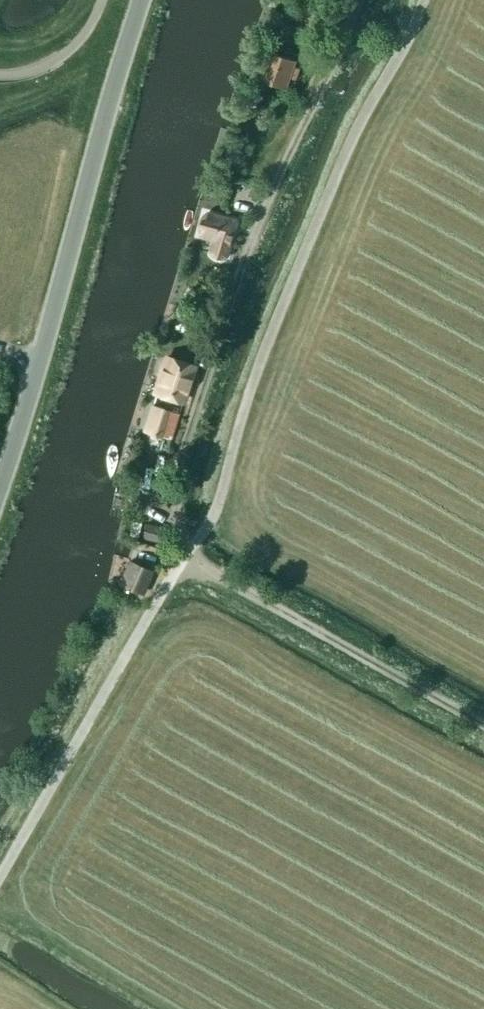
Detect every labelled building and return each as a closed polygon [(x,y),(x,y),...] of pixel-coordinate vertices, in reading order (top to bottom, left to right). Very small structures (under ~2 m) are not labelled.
[(262,82),(287,90),(291,79),(297,81),(301,69),(295,67),(297,62),(272,53),(262,82)] [(201,236),(213,239),(214,242),(211,253),(213,255),(214,256),(216,257),(219,258),(220,258),(222,258),(225,258),(227,257),(237,222),(207,214),(205,216),(204,218),(202,221),(201,223),(201,226),(200,229),(200,231),(201,234),(201,236)] [(182,402),(194,367),(184,364),(166,358),(158,384),(155,393),(182,402)] [(170,439),(178,414),(152,406),(144,431),(170,439)] [(164,527),(145,523),(141,538),(160,543),(164,527)] [(130,562),(122,582),(142,590),(150,570),(130,562)]
